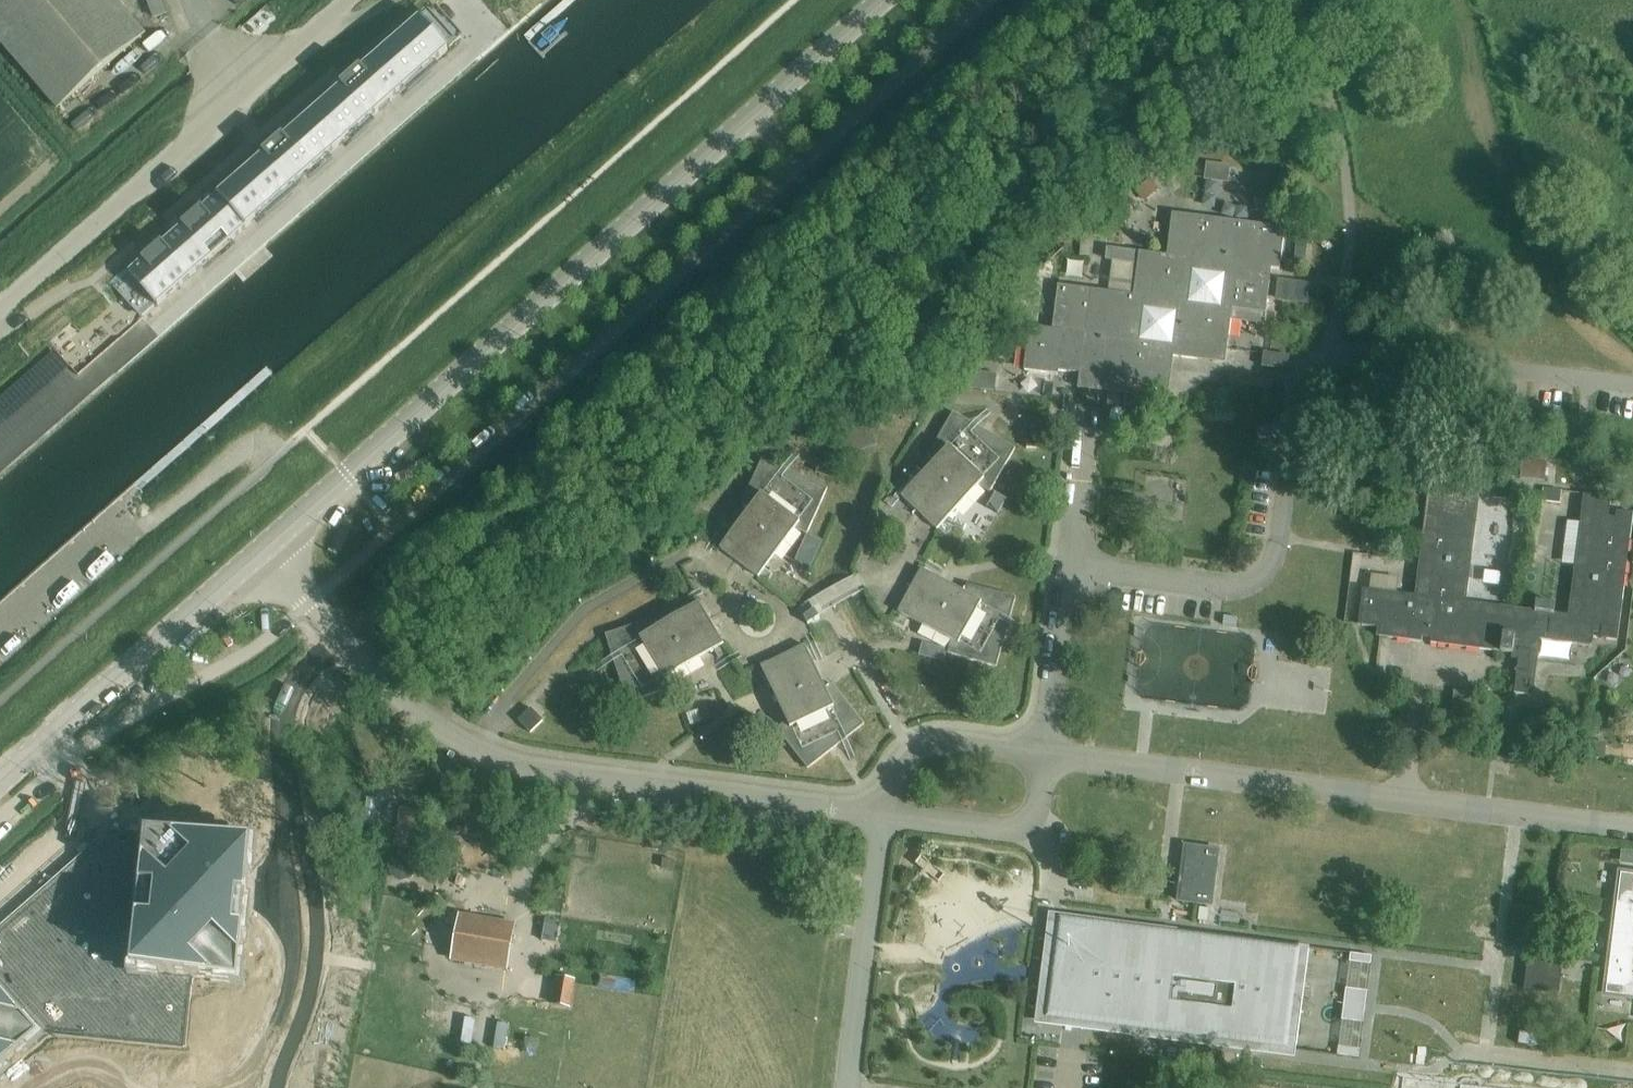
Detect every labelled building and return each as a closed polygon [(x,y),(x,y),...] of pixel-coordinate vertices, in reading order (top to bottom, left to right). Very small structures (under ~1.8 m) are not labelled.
[(142,37),(111,0),(0,0),(0,46),(54,110),(142,37)] [(167,14),(162,0),(151,0),(148,1),(154,19),(167,14)] [(406,14),(115,275),(153,317),(447,57),(406,14)] [(1254,169),(1251,187),(1274,190),(1277,172),(1254,169)] [(1148,180),(1136,190),(1145,201),(1157,190),(1148,180)] [(1280,269),(1286,227),(1173,213),(1168,255),(1108,247),(1107,248),(1141,253),(1136,295),(1059,285),(1053,329),(1031,326),(1026,370),(1059,374),(1061,358),(1084,361),(1082,378),(1169,389),(1173,355),(1199,358),(1200,349),(1215,350),(1214,361),(1226,363),(1233,309),(1267,313),(1273,268),(1280,269)] [(969,372),(968,388),(994,391),(996,375),(969,372)] [(1015,449),(953,413),(928,457),(936,461),(920,478),(923,481),(914,491),(910,488),(902,497),(943,537),(951,529),(941,519),(952,508),(955,511),(979,486),(990,493),(1015,449)] [(868,427),(835,437),(840,457),(874,448),(868,427)] [(1025,431),(1026,449),(1044,448),(1043,430),(1025,431)] [(815,472),(832,480),(839,463),(822,456),(815,472)] [(1522,458),(1520,479),(1544,482),(1546,461),(1522,458)] [(827,489),(762,460),(741,506),(750,510),(736,528),(739,531),(731,542),(727,539),(719,549),(765,584),(772,575),(762,567),(771,554),(774,557),(795,530),(807,535),(827,489)] [(1496,653),(1513,655),(1512,659),(1519,660),(1515,694),(1533,696),(1541,640),(1592,646),(1594,633),(1601,634),(1600,639),(1617,641),(1619,630),(1632,518),(1632,514),(1617,512),(1616,518),(1609,517),(1612,497),(1584,494),(1569,615),(1554,613),(1555,605),(1536,603),(1535,611),(1467,602),(1482,481),(1455,477),(1452,497),(1445,496),(1445,489),(1429,487),(1415,596),(1363,589),(1358,626),(1378,629),(1377,637),(1422,643),(1422,638),(1432,639),(1431,644),(1496,653)] [(1543,489),(1540,502),(1559,504),(1561,491),(1543,489)] [(996,668),(1016,599),(967,585),(964,594),(944,583),(942,587),(930,580),(932,576),(921,570),(893,621),(903,626),(910,614),(923,622),(921,625),(951,642),(948,654),(996,668)] [(653,619),(605,635),(627,703),(675,688),(671,675),(700,658),(698,654),(712,646),(719,658),(728,652),(698,603),(688,609),(690,613),(678,620),(676,616),(656,628),(653,619)] [(818,616),(807,622),(811,630),(822,623),(818,616)] [(1223,617),(1222,626),(1235,628),(1236,619),(1223,617)] [(777,730),(808,769),(864,725),(833,686),(825,691),(816,670),(811,672),(805,660),(810,657),(805,646),(752,671),(757,681),(769,675),(776,689),(772,691),(787,722),(777,730)] [(518,720),(531,733),(543,721),(530,708),(518,720)] [(1592,742),(1590,757),(1603,759),(1605,744),(1592,742)] [(1185,848),(1178,903),(1211,907),(1218,852),(1185,848)] [(662,860),(661,870),(673,871),(674,861),(662,860)] [(0,938),(0,1087),(14,1087),(46,1057),(202,1057),(202,986),(258,986),(256,861),(83,862),(0,938)] [(1618,874),(1604,995),(1632,998),(1632,876),(1618,874)] [(1198,910),(1197,922),(1207,923),(1208,911),(1198,910)] [(515,926),(459,916),(452,960),(485,966),(489,945),(511,948),(515,926)] [(540,936),(539,942),(542,942),(555,944),(558,923),(542,921),(540,936)] [(1166,936),(1060,922),(1048,1019),(1288,1048),(1300,954),(1247,947),(1166,936)] [(1349,954),(1348,963),(1370,965),(1371,956),(1349,954)] [(1527,959),(1524,990),(1559,994),(1563,963),(1527,959)] [(556,977),(551,1005),(571,1009),(576,983),(576,980),(556,977)] [(1345,989),(1341,1020),(1363,1023),(1366,992),(1345,989)] [(1599,1041),(1597,1052),(1614,1054),(1615,1043),(1599,1041)] [(1338,1047),(1337,1056),(1358,1059),(1359,1050),(1338,1047)]
